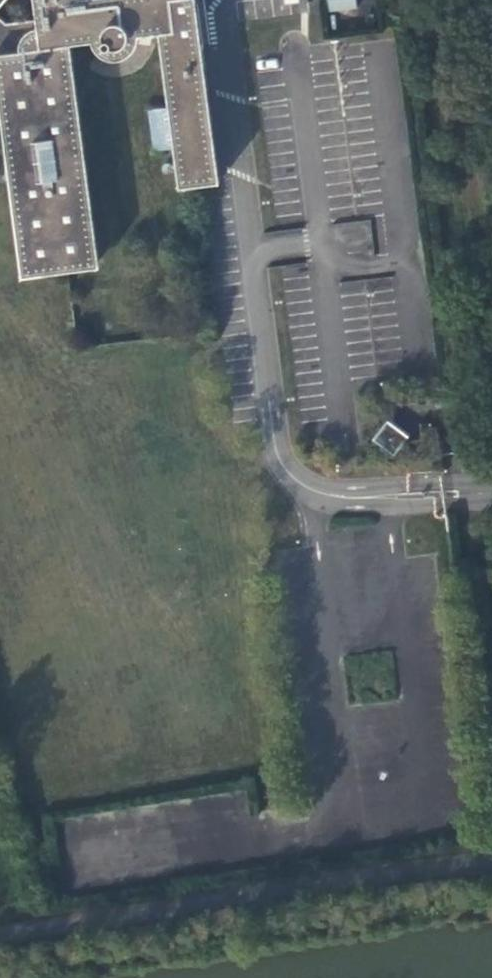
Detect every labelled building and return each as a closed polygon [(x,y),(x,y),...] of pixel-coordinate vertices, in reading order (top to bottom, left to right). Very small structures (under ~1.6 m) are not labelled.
[(4,123),(25,275),(69,270),(98,268),(71,48),(94,45),(96,49),(102,58),(108,60),(118,61),(124,60),(132,55),(136,48),(139,39),(160,36),(170,109),(175,150),(180,190),(221,185),(217,153),(212,153),(201,65),(194,64),(186,0),(0,0),(0,116),(4,123)] [(359,0),(329,3),(329,14),(360,10),(359,0)] [(175,150),(170,109),(151,111),(156,152),(175,150)] [(338,223),(342,258),(374,254),(371,220),(338,223)] [(384,429),(407,446),(412,438),(391,422),(384,429)] [(396,458),(407,446),(384,429),(374,442),(396,458)]
